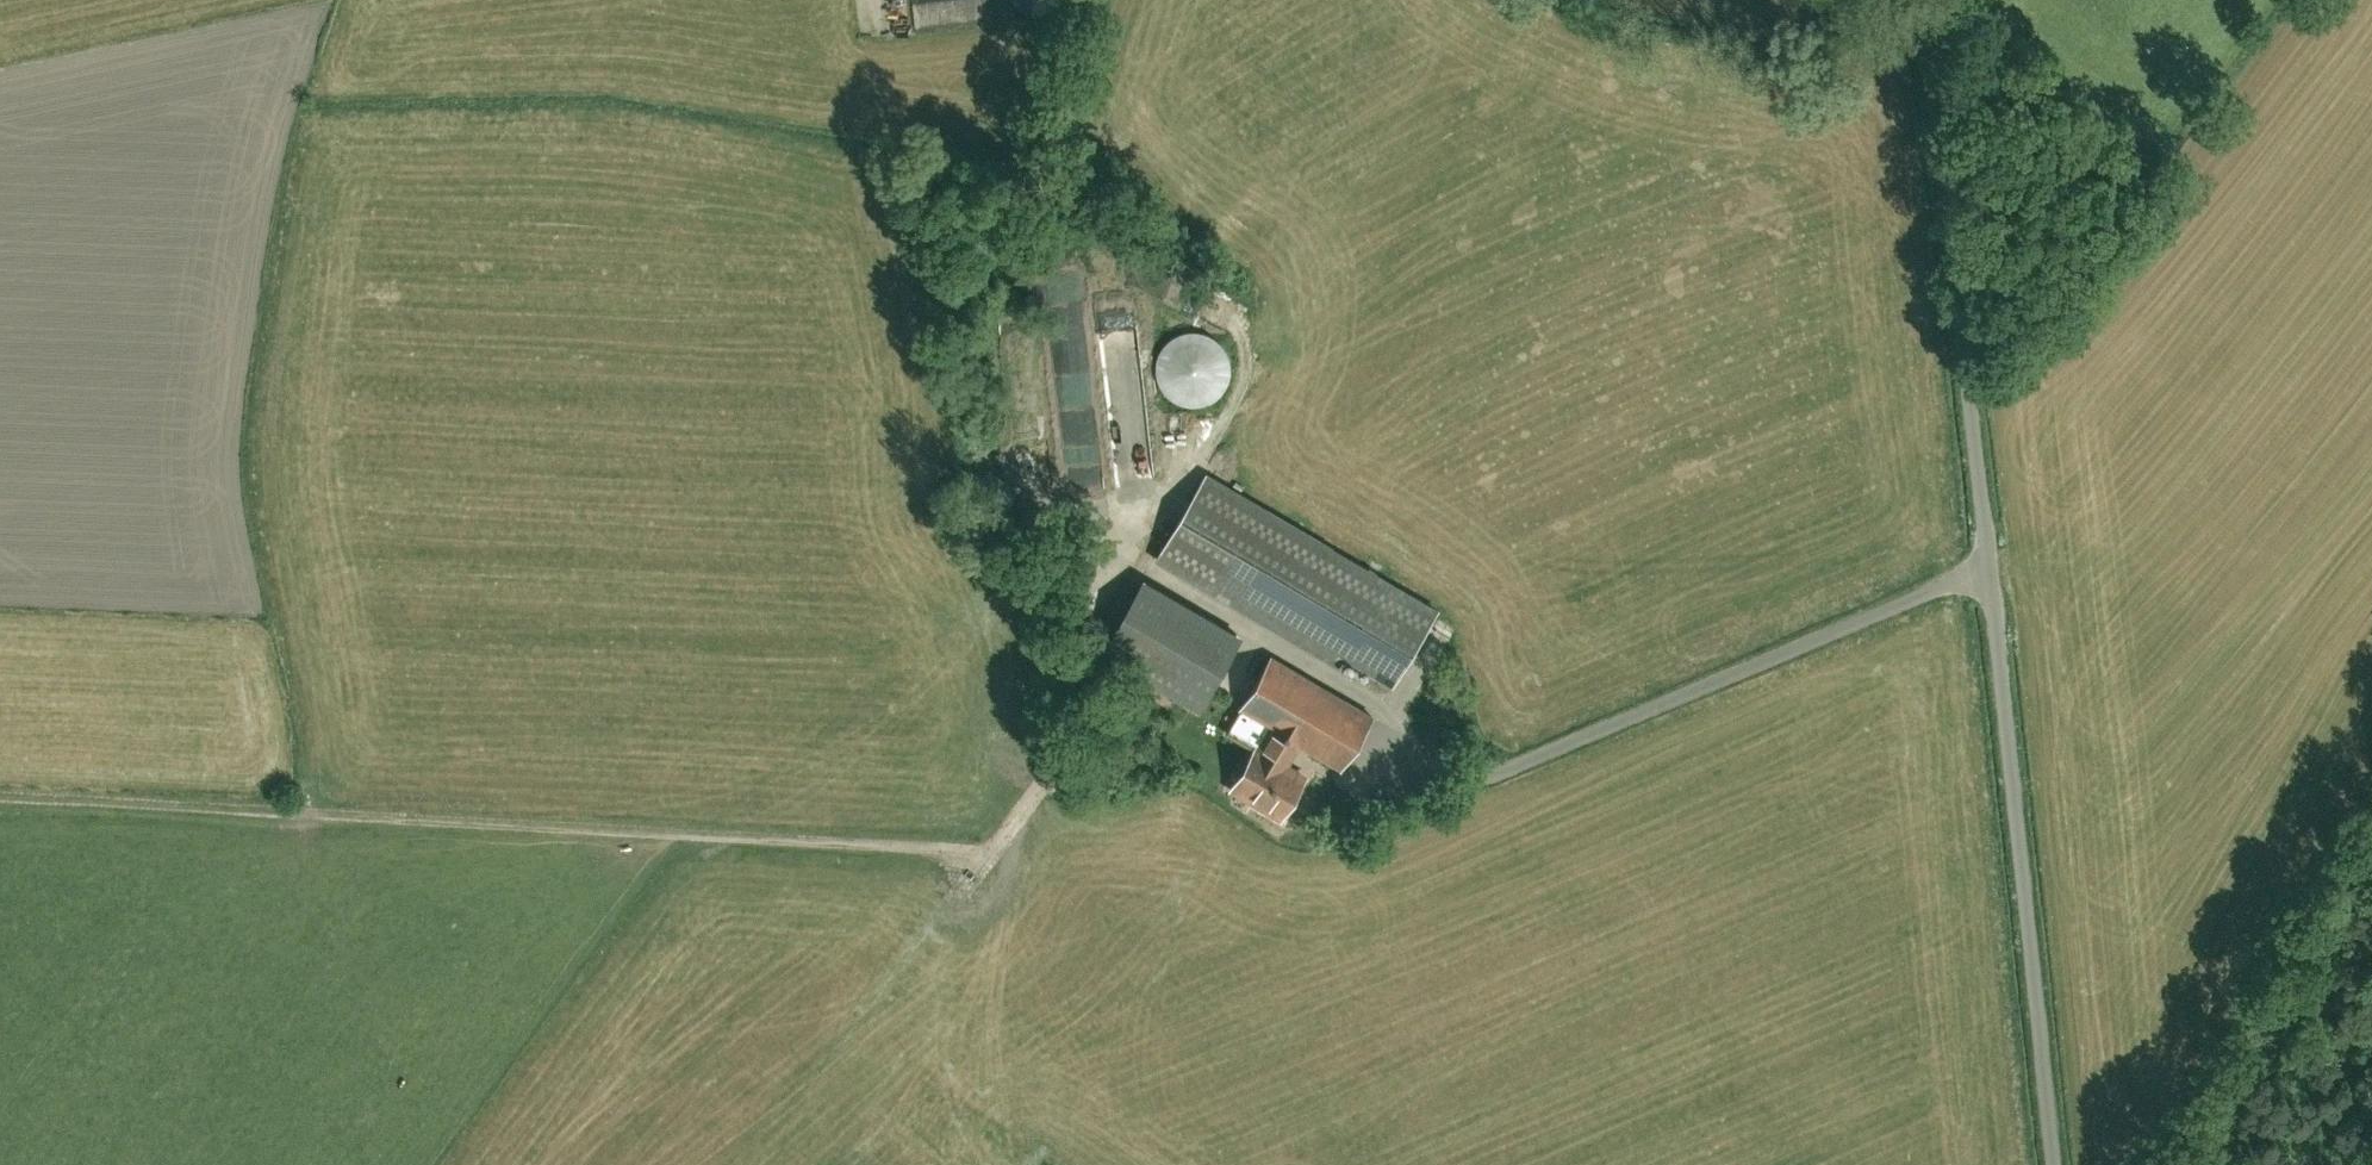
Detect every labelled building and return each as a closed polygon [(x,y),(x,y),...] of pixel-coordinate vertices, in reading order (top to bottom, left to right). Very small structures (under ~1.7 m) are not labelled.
[(921,31),(920,0),(879,0),(881,33),(921,31)] [(1229,378),(1229,373),(1230,368),(1229,363),(1228,359),(1227,354),(1225,350),(1222,346),(1219,343),(1216,340),(1212,337),(1208,335),(1204,333),(1199,332),(1195,332),(1190,332),(1185,332),(1181,333),(1177,335),(1173,337),(1169,340),(1165,343),(1163,347),(1160,351),(1158,355),(1157,359),(1156,364),(1155,369),(1156,374),(1157,378),(1158,383),(1160,387),(1163,391),(1166,394),(1169,398),(1173,400),(1177,402),(1182,404),(1186,405),(1191,406),(1195,406),(1200,405),(1204,404),(1209,402),(1213,400),(1216,397),(1220,394),(1223,390),(1225,386),(1227,382),(1229,378)] [(1204,476),(1156,559),(1328,659),(1334,650),(1392,684),(1435,610),(1368,571),(1204,476)] [(1140,587),(1101,653),(1197,709),(1236,643),(1140,587)] [(1372,716),(1270,657),(1239,710),(1271,729),(1295,742),(1340,769),(1372,716)] [(1295,742),(1271,729),(1258,751),(1254,749),(1231,789),(1282,819),(1305,778),(1282,765),(1285,760),(1295,742)]
